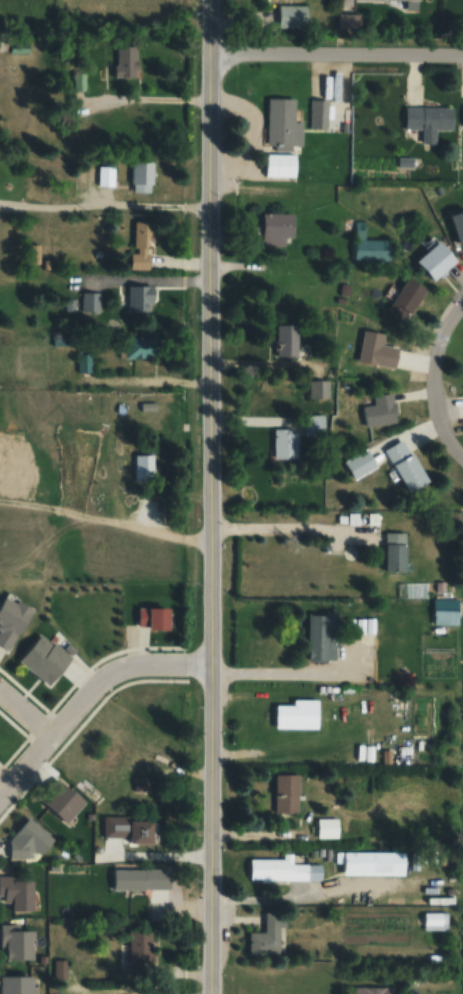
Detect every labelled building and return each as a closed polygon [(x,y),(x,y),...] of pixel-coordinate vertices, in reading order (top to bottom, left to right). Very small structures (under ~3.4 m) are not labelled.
[(279,26),(307,26),(307,4),(279,4),(279,26)] [(115,77),(138,77),(138,44),(115,44),(115,77)] [(266,177),(295,178),(296,98),(268,98),(266,177)] [(328,128),(328,100),(309,100),(309,128),(328,128)] [(454,106),(405,106),(405,129),(422,129),(422,142),(436,142),(436,129),(453,129),(454,106)] [(132,183),(153,183),(153,158),(132,158),(132,183)] [(263,246),(293,246),(293,212),(263,212),(263,246)] [(454,214),(461,242),(462,242),(462,212),(454,214)] [(153,268),(153,221),(133,221),(133,268),(153,268)] [(355,221),(355,258),(393,258),(393,239),(364,239),(364,221),(355,221)] [(459,260),(441,240),(418,261),(436,280),(459,260)] [(428,288),(408,277),(388,310),(408,322),(428,288)] [(128,312),(150,312),(150,285),(128,285),(128,312)] [(98,292),(81,292),(81,312),(98,312),(98,292)] [(298,356),(298,325),(276,325),(276,356),(298,356)] [(385,333),(364,330),(358,362),(396,369),(400,348),(383,345),(385,333)] [(123,337),(123,358),(150,358),(150,337),(123,337)] [(373,396),(375,405),(363,406),(367,427),(398,423),(393,393),(373,396)] [(321,417),(314,417),(314,424),(306,424),(306,434),(321,434),(321,417)] [(297,459),(297,428),(273,428),(273,459),(297,459)] [(385,449),(409,494),(429,483),(405,438),(385,449)] [(378,467),(368,448),(344,461),(354,480),(378,467)] [(134,483),(153,483),(153,454),(134,454),(134,483)] [(407,532),(384,532),(384,572),(407,572),(407,532)] [(0,608),(0,644),(10,650),(35,609),(9,593),(0,608)] [(138,629),(172,629),(172,607),(138,607),(138,629)] [(308,660),(337,660),(337,612),(308,612),(308,660)] [(36,633),(18,664),(55,686),(73,654),(36,633)] [(276,728),(318,728),(318,699),(293,699),(293,704),(276,704),(276,728)] [(65,825),(86,803),(61,779),(40,801),(65,825)] [(298,813),(298,779),(275,779),(275,813),(298,813)] [(41,855),(54,839),(30,819),(7,847),(24,861),(34,849),(41,855)] [(154,843),(154,819),(122,819),(122,833),(113,833),(113,843),(154,843)] [(317,837),(337,837),(337,819),(317,819),(317,837)] [(344,851),(344,875),(404,875),(404,851),(344,851)] [(250,880),(321,881),(321,863),(293,863),(293,853),(283,853),(283,857),(250,857),(250,880)] [(113,868),(113,890),(145,890),(145,868),(113,868)] [(34,911),(34,877),(0,877),(0,901),(13,901),(13,911),(34,911)] [(282,955),(284,912),(265,912),(264,932),(249,932),(248,954),(282,955)] [(34,960),(34,924),(0,924),(0,960),(34,960)] [(152,930),(129,930),(129,974),(152,974),(152,930)] [(66,981),(67,959),(54,959),(53,980),(66,981)] [(35,976),(0,976),(0,993),(35,993),(35,976)]
